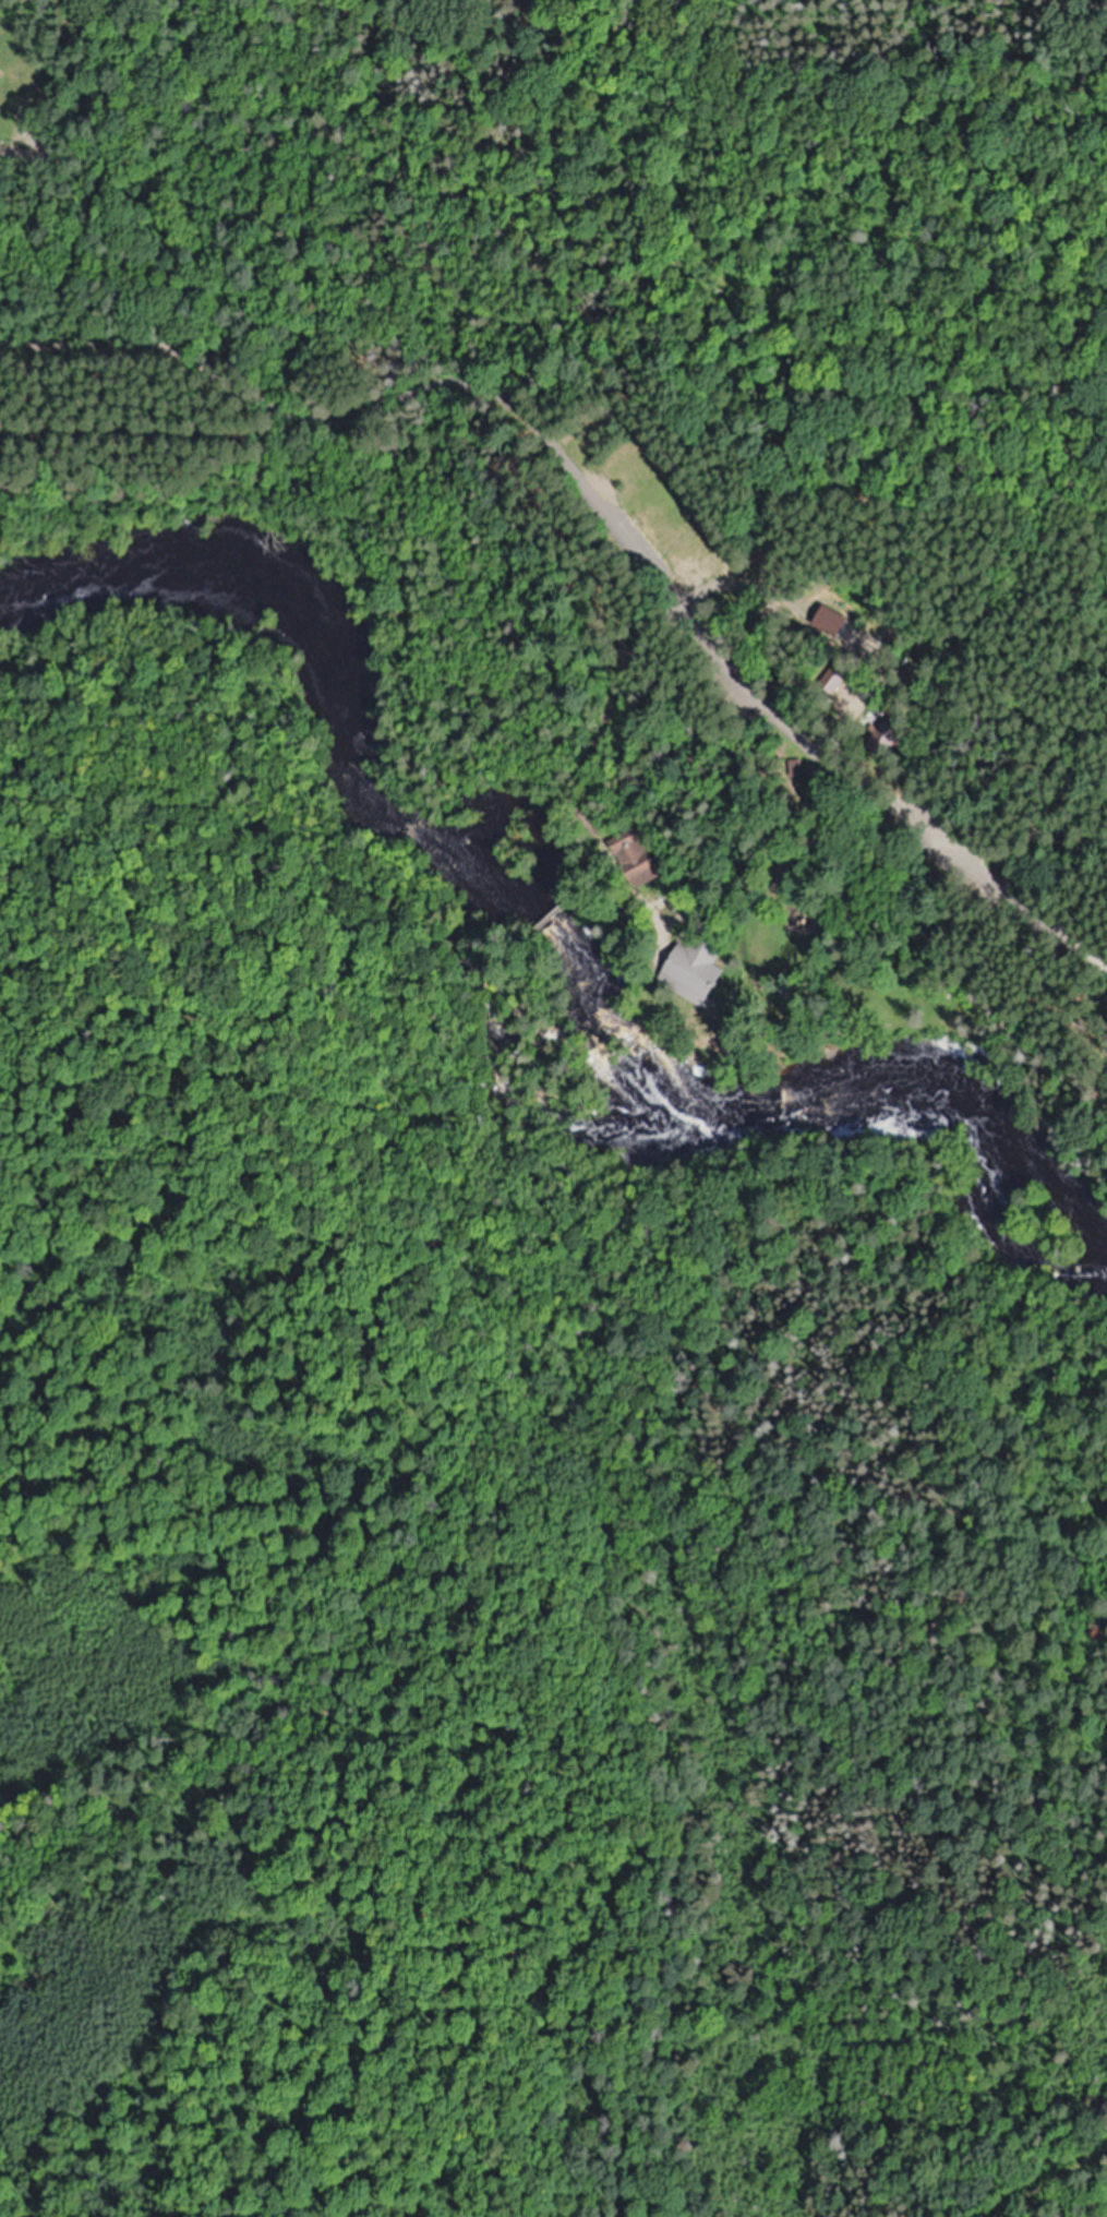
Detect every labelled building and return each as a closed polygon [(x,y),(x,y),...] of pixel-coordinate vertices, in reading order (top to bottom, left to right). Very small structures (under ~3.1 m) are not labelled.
[(821,678),(834,689),(852,669),(839,658),(821,678)] [(907,732),(888,718),(876,735),(896,748),(907,732)] [(640,826),(610,839),(631,889),(662,876),(640,826)] [(706,1005),(725,968),(716,963),(724,948),(694,933),(689,945),(680,940),(659,981),(706,1005)]
